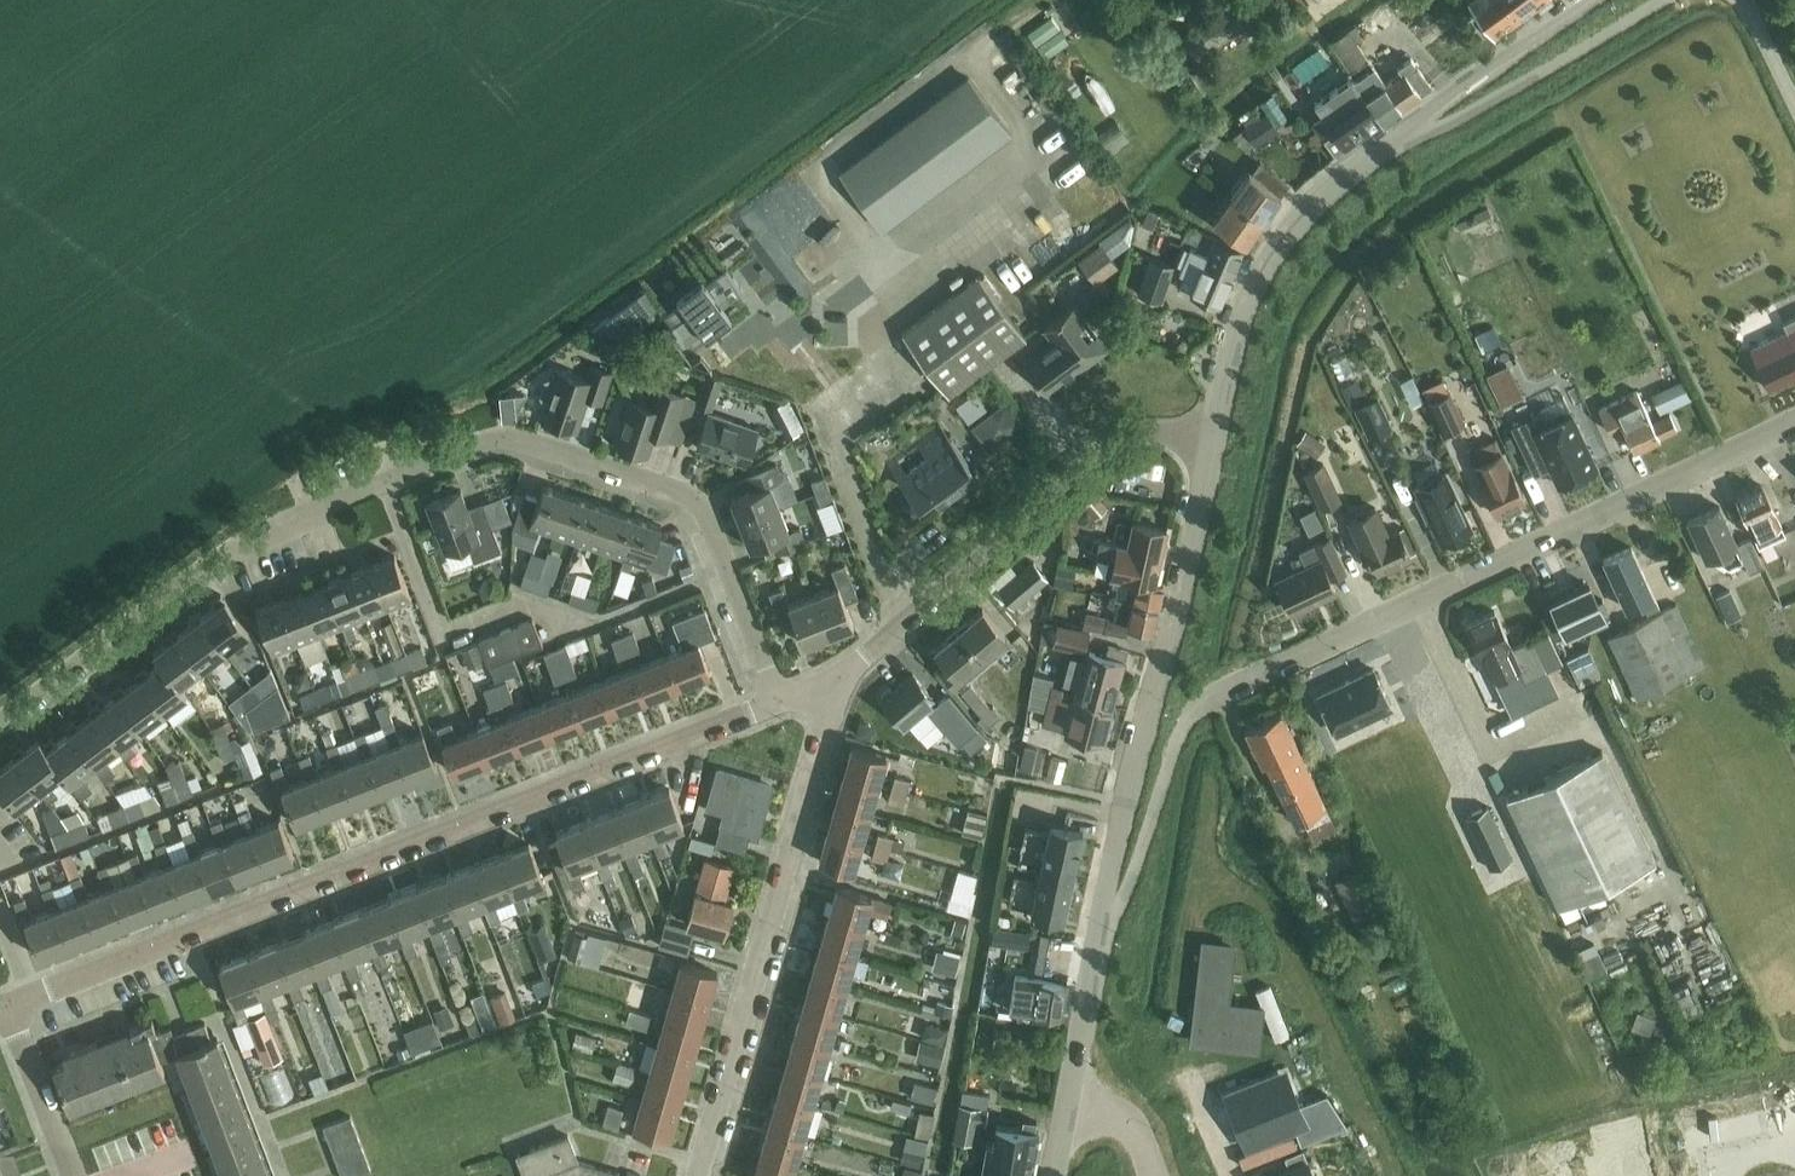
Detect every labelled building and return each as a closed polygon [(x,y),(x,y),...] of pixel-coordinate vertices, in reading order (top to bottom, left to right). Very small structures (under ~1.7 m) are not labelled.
[(1186,32),(1198,53),(1252,20),(1240,0),(1238,0),(1186,32)] [(1526,12),(1517,0),(1469,0),(1493,35),(1526,12)] [(1526,12),(1543,0),(1517,0),(1526,12)] [(1051,14),(1028,30),(1038,43),(1060,27),(1051,14)] [(1314,103),(1322,115),(1312,121),(1334,154),(1401,109),(1384,84),(1385,84),(1368,59),(1357,40),(1362,37),(1354,25),(1329,41),(1352,77),(1314,103)] [(1060,27),(1038,43),(1046,55),(1069,39),(1060,27)] [(1390,55),(1373,66),(1385,84),(1384,84),(1401,109),(1432,87),(1418,66),(1411,56),(1398,66),(1390,55)] [(1198,65),(1187,72),(1199,89),(1210,82),(1198,65)] [(842,171),(882,226),(1010,130),(969,76),(842,171)] [(1252,107),(1239,116),(1245,125),(1258,116),(1252,107)] [(1256,146),(1280,129),(1267,110),(1258,116),(1245,125),(1243,127),(1256,146)] [(1231,194),(1264,218),(1281,194),(1248,170),(1231,194)] [(1213,218),(1246,242),(1264,218),(1231,194),(1213,218)] [(1206,267),(1230,277),(1243,248),(1188,225),(1183,236),(1197,242),(1195,248),(1211,255),(1206,267)] [(1102,242),(1078,259),(1095,282),(1119,265),(1110,253),(1115,250),(1108,241),(1103,244),(1102,242)] [(1180,287),(1202,297),(1219,304),(1230,277),(1206,267),(1211,255),(1195,248),(1190,246),(1179,271),(1186,274),(1180,287)] [(1151,257),(1138,291),(1160,300),(1173,265),(1151,257)] [(687,311),(671,324),(685,342),(701,330),(709,339),(734,320),(722,304),(743,289),(726,266),(705,282),(702,278),(677,297),(679,301),(687,311)] [(949,393),(1026,335),(980,273),(902,331),(949,393)] [(1636,279),(1627,283),(1631,295),(1641,291),(1636,279)] [(1024,361),(1048,392),(1049,391),(1047,389),(1104,347),(1073,305),(1075,304),(1074,303),(1043,326),(1044,327),(1046,326),(1057,340),(1027,362),(1026,360),(1024,361)] [(622,306),(594,328),(629,339),(641,331),(636,325),(622,306)] [(1794,375),(1794,316),(1783,321),(1787,330),(1750,348),(1768,387),(1794,375)] [(1481,351),(1499,343),(1492,326),(1474,334),(1481,351)] [(617,361),(622,345),(605,340),(600,356),(617,361)] [(1507,363),(1486,373),(1501,404),(1522,394),(1507,363)] [(557,368),(553,379),(549,378),(545,380),(541,392),(543,396),(547,398),(540,416),(560,423),(577,429),(588,396),(602,401),(612,371),(591,364),(587,378),(557,368)] [(712,407),(722,377),(707,372),(697,402),(711,407),(712,407)] [(1680,380),(1650,393),(1652,396),(1659,413),(1681,403),(1689,399),(1680,380)] [(669,437),(684,394),(656,384),(649,404),(630,398),(626,409),(615,442),(648,453),(655,432),(669,437)] [(1610,431),(1623,425),(1634,449),(1660,437),(1659,436),(1677,428),(1669,412),(1652,421),(1637,390),(1612,402),(1599,407),(1610,431)] [(1449,391),(1426,402),(1440,431),(1462,420),(1449,391)] [(968,418),(985,406),(974,392),(958,405),(968,418)] [(1368,436),(1390,425),(1377,397),(1354,407),(1368,436)] [(1006,399),(983,415),(1000,438),(1022,422),(1006,399)] [(746,462),(757,427),(709,411),(697,446),(746,462)] [(1542,412),(1512,426),(1535,473),(1536,472),(1534,467),(1544,462),(1547,467),(1550,465),(1550,466),(1559,485),(1597,467),(1571,412),(1548,423),(1542,412)] [(939,503),(981,471),(976,465),(973,467),(940,423),(917,441),(928,456),(906,472),(924,497),(934,489),(938,493),(934,496),(939,503)] [(1327,442),(1306,429),(1297,443),(1318,456),(1327,442)] [(1524,501),(1501,451),(1495,437),(1467,450),(1473,464),(1497,514),(1524,501)] [(1162,476),(1165,462),(1142,457),(1139,471),(1162,476)] [(813,468),(817,478),(812,480),(816,491),(830,486),(825,474),(824,475),(819,461),(810,464),(811,469),(813,468)] [(731,496),(741,521),(780,506),(798,498),(788,474),(783,476),(777,463),(746,475),(751,488),(731,496)] [(1322,506),(1339,497),(1323,463),(1305,471),(1322,506)] [(1440,541),(1470,526),(1445,471),(1414,486),(1440,541)] [(540,528),(545,530),(559,489),(543,484),(539,498),(525,493),(524,494),(513,526),(538,535),(540,528)] [(835,499),(830,486),(816,491),(821,504),(835,499)] [(1759,544),(1784,532),(1762,486),(1737,497),(1759,544)] [(559,489),(545,530),(553,532),(574,539),(588,499),(559,489)] [(475,561),(502,550),(488,514),(473,520),(461,490),(427,503),(435,524),(445,550),(468,541),(475,561)] [(1096,493),(1083,505),(1094,518),(1108,506),(1096,493)] [(502,494),(483,501),(488,514),(507,507),(502,494)] [(588,499),(574,539),(601,549),(603,549),(617,509),(588,499)] [(1748,572),(1763,565),(1750,536),(1736,542),(1719,505),(1687,520),(1705,558),(1713,555),(1728,565),(1742,558),(1748,572)] [(790,530),(780,506),(741,521),(751,546),(771,538),(776,552),(795,544),(806,540),(800,526),(790,530)] [(1315,506),(1301,513),(1310,530),(1323,523),(1315,506)] [(1379,569),(1410,554),(1398,528),(1388,533),(1376,507),(1350,519),(1363,546),(1367,544),(1379,569)] [(617,509),(603,549),(624,556),(621,567),(629,569),(646,518),(617,509)] [(646,518),(629,569),(630,570),(634,559),(662,569),(667,553),(669,547),(655,542),(662,524),(646,518)] [(1104,571),(1115,573),(1154,583),(1154,582),(1166,528),(1132,520),(1127,544),(1098,537),(1095,550),(1114,554),(1113,558),(1107,557),(1104,571)] [(1329,578),(1344,570),(1327,536),(1299,550),(1306,564),(1277,579),(1292,611),(1335,590),(1329,578)] [(1647,612),(1659,606),(1631,546),(1603,558),(1626,608),(1642,600),(1647,612)] [(687,552),(677,556),(682,567),(692,563),(687,552)] [(372,564),(389,607),(412,597),(410,593),(396,555),(372,564)] [(1001,588),(1014,604),(1047,576),(1034,560),(1001,588)] [(1059,560),(1054,582),(1070,586),(1075,564),(1059,560)] [(543,562),(538,577),(551,582),(556,567),(543,562)] [(814,594),(829,633),(854,623),(845,601),(858,596),(845,562),(832,568),(838,584),(814,594)] [(682,567),(680,567),(685,579),(696,574),(694,569),(692,563),(682,567)] [(349,573),(366,616),(389,607),(372,564),(349,573)] [(343,625),(342,625),(348,639),(357,635),(352,621),(366,616),(349,573),(326,582),(343,625)] [(524,573),(521,584),(548,593),(551,582),(538,577),(524,573)] [(1117,585),(1115,595),(1115,597),(1157,607),(1158,607),(1163,584),(1154,582),(1154,583),(1115,573),(1113,584),(1117,585)] [(648,594),(658,590),(653,576),(642,581),(648,594)] [(303,591),(320,634),(342,625),(343,625),(326,582),(303,591)] [(1603,615),(1609,612),(1603,599),(1597,602),(1589,585),(1552,602),(1566,631),(1587,622),(1591,630),(1607,623),(1603,615)] [(804,643),(829,633),(814,594),(789,603),(783,587),(769,592),(783,626),(796,621),(804,643)] [(572,589),(569,600),(582,604),(586,594),(572,589)] [(1730,589),(1716,595),(1722,609),(1736,602),(1730,589)] [(280,600),(297,643),(320,634),(303,591),(280,600)] [(201,616),(225,648),(249,630),(221,593),(212,600),(215,605),(202,615),(201,616)] [(586,594),(582,604),(596,609),(600,598),(586,594)] [(1152,629),(1157,607),(1115,597),(1115,595),(1115,597),(1111,596),(1109,604),(1116,606),(1114,618),(1128,621),(1128,623),(1152,629)] [(274,652),(297,643),(280,600),(257,609),(272,647),(274,652)] [(1736,602),(1722,609),(1728,621),(1742,614),(1736,602)] [(1637,697),(1706,664),(1676,603),(1608,636),(1637,697)] [(684,647),(666,654),(678,684),(710,671),(699,642),(716,635),(705,608),(673,620),(684,647)] [(965,622),(993,655),(997,652),(993,648),(1006,637),(1010,642),(1011,641),(983,608),(965,622)] [(1525,680),(1546,670),(1531,638),(1512,647),(1495,610),(1468,623),(1494,678),(1519,666),(1525,680)] [(177,633),(201,666),(225,648),(201,616),(202,615),(198,611),(189,618),(192,622),(178,633),(177,633)] [(1085,612),(1082,625),(1105,630),(1125,634),(1128,623),(1128,621),(1114,618),(1108,617),(1085,612)] [(515,624),(525,650),(544,643),(533,617),(515,624)] [(391,620),(380,624),(392,654),(402,650),(391,620)] [(948,637),(975,670),(993,655),(965,622),(948,637)] [(497,630),(508,657),(511,656),(525,650),(515,624),(497,630)] [(1052,624),(1048,644),(1085,651),(1089,631),(1052,624)] [(153,651),(161,661),(162,661),(179,683),(201,666),(177,633),(178,633),(175,628),(166,635),(169,639),(153,651)] [(490,664),(508,657),(497,630),(479,637),(490,664)] [(622,634),(629,654),(640,650),(632,630),(622,634)] [(618,658),(629,654),(622,634),(610,638),(618,658)] [(967,677),(975,670),(948,637),(930,652),(958,686),(967,678),(967,677)] [(474,643),(460,649),(467,667),(481,662),(474,643)] [(556,648),(565,677),(575,674),(566,645),(556,648)] [(1082,672),(1078,686),(1087,689),(1085,697),(1113,704),(1127,650),(1108,645),(1105,654),(1089,650),(1088,655),(1086,655),(1081,672),(1082,672)] [(409,651),(407,652),(412,665),(414,664),(415,667),(428,662),(421,647),(409,651)] [(1579,683),(1600,673),(1588,647),(1566,657),(1579,683)] [(553,681),(565,677),(556,648),(543,652),(553,681)] [(384,661),(389,674),(412,665),(407,652),(404,653),(395,657),(384,661)] [(634,667),(646,697),(678,684),(666,654),(634,667)] [(139,679),(162,711),(187,692),(179,683),(162,661),(161,661),(148,672),(144,667),(135,674),(139,679)] [(361,670),(366,683),(380,678),(381,681),(390,678),(388,674),(389,674),(384,661),(361,670)] [(342,693),(366,683),(361,670),(359,671),(356,664),(342,669),(345,676),(337,680),(342,693)] [(602,679),(614,709),(646,697),(634,667),(602,679)] [(1373,668),(1318,693),(1336,731),(1391,706),(1373,668)] [(295,674),(293,682),(296,690),(310,685),(305,670),(295,674)] [(902,724),(934,697),(913,672),(882,699),(902,724)] [(1034,673),(1028,706),(1046,711),(1050,694),(1054,678),(1034,673)] [(115,697),(139,728),(162,711),(139,679),(125,689),(121,684),(112,691),(116,696),(115,697)] [(570,692),(582,722),(614,709),(602,679),(570,692)] [(502,704),(502,703),(513,699),(506,680),(494,685),(502,704)] [(315,688),(320,701),(335,695),(329,682),(315,688)] [(991,706),(971,682),(961,690),(981,715),(977,718),(985,728),(1001,714),(993,704),(991,706)] [(487,709),(492,723),(475,730),(487,759),(519,747),(507,717),(502,703),(502,704),(494,685),(483,689),(490,707),(487,709)] [(278,686),(262,698),(273,723),(289,716),(278,686)] [(1103,744),(1113,704),(1085,697),(1087,689),(1078,686),(1077,694),(1075,693),(1073,700),(1050,694),(1046,711),(1043,723),(1066,729),(1065,734),(1103,744)] [(305,708),(320,701),(315,688),(299,694),(305,708)] [(947,691),(927,708),(957,742),(960,740),(970,752),(986,738),(977,726),(947,691)] [(539,704),(550,734),(582,722),(570,692),(539,704)] [(92,714),(116,746),(117,745),(126,757),(137,749),(128,737),(139,728),(115,697),(102,706),(98,702),(89,709),(92,714)] [(262,698),(245,710),(253,730),(273,723),(262,698)] [(383,725),(391,745),(394,744),(408,779),(437,768),(423,732),(401,741),(393,721),(386,702),(376,706),(383,725)] [(507,717),(519,747),(550,734),(539,704),(507,717)] [(1294,820),(1326,805),(1281,712),(1246,729),(1263,765),(1267,763),(1294,820)] [(69,731),(92,764),(93,763),(104,779),(116,771),(104,754),(116,746),(92,714),(78,724),(75,719),(65,726),(69,731)] [(210,726),(217,743),(230,738),(223,721),(210,726)] [(857,721),(854,733),(867,737),(871,724),(857,721)] [(454,772),(487,759),(475,730),(456,737),(450,722),(438,727),(444,742),(442,742),(448,756),(454,772)] [(332,728),(322,733),(327,747),(335,767),(338,765),(353,801),(380,790),(366,755),(363,756),(355,736),(337,742),(332,728)] [(63,770),(62,771),(70,780),(81,796),(93,788),(81,772),(92,764),(69,731),(55,741),(52,736),(43,743),(42,743),(63,770)] [(366,755),(380,790),(408,779),(394,744),(391,745),(373,752),(365,732),(355,736),(363,756),(366,755)] [(230,738),(236,754),(244,775),(260,768),(249,739),(242,742),(235,735),(230,738)] [(38,789),(37,789),(46,801),(57,793),(48,781),(62,771),(63,770),(42,743),(43,743),(39,738),(24,748),(21,744),(11,751),(15,756),(13,757),(38,789)] [(236,754),(230,738),(217,743),(223,759),(236,754)] [(852,745),(844,774),(876,783),(885,754),(852,745)] [(1558,906),(1654,860),(1602,750),(1506,796),(1558,906)] [(296,823),(325,812),(311,776),(307,778),(289,785),(276,752),(266,756),(279,790),(282,789),(296,823)] [(311,776),(325,812),(353,801),(338,765),(335,767),(318,774),(310,754),(299,758),(307,778),(311,776)] [(14,807),(37,789),(38,789),(13,757),(1,766),(0,765),(0,789),(14,807)] [(166,764),(172,781),(185,776),(178,759),(166,764)] [(718,770),(708,805),(723,810),(719,824),(721,824),(716,842),(744,850),(749,833),(756,836),(760,820),(764,807),(770,785),(718,770)] [(844,774),(835,802),(868,812),(876,783),(844,774)] [(895,775),(891,788),(907,792),(910,780),(895,775)] [(166,802),(178,797),(191,792),(185,776),(172,781),(173,783),(160,788),(166,802)] [(651,836),(650,836),(658,856),(668,852),(661,832),(682,823),(682,822),(668,788),(637,800),(651,836)] [(903,804),(907,792),(891,788),(888,800),(903,804)] [(122,805),(127,818),(144,811),(139,798),(122,805)] [(607,812),(621,848),(623,847),(631,867),(641,863),(633,843),(650,836),(651,836),(637,800),(607,812)] [(835,802),(827,831),(860,840),(868,812),(835,802)] [(111,824),(127,818),(122,805),(106,812),(111,824)] [(1485,806),(1464,816),(1488,867),(1510,857),(1485,806)] [(967,808),(967,810),(961,832),(981,837),(988,814),(986,813),(967,808)] [(250,831),(264,867),(293,856),(279,820),(257,828),(249,809),(239,813),(246,832),(250,831)] [(576,824),(590,859),(595,858),(603,878),(613,873),(605,854),(621,848),(607,812),(576,824)] [(47,822),(56,846),(71,840),(66,827),(67,827),(59,814),(57,815),(47,822)] [(187,818),(176,822),(181,835),(183,834),(192,831),(187,818)] [(222,842),(236,878),(264,867),(250,831),(246,832),(229,839),(221,819),(211,823),(218,843),(222,842)] [(66,827),(71,840),(87,834),(82,821),(67,827),(66,827)] [(548,845),(559,871),(566,892),(585,885),(577,865),(590,859),(576,824),(555,833),(558,841),(548,845)] [(1051,824),(1041,868),(1074,876),(1084,832),(1051,824)] [(159,825),(148,829),(154,845),(154,846),(155,845),(165,842),(159,825)] [(194,853),(208,889),(236,878),(222,842),(218,843),(201,850),(193,830),(192,831),(183,834),(191,854),(194,853)] [(827,831),(819,860),(851,869),(860,840),(827,831)] [(879,833),(875,845),(890,849),(893,838),(879,833)] [(166,864),(180,900),(208,889),(194,853),(191,854),(173,861),(165,842),(155,845),(163,865),(166,864)] [(514,891),(510,892),(518,911),(528,907),(521,888),(543,879),(529,843),(500,854),(514,891)] [(875,845),(871,856),(886,861),(890,849),(875,845)] [(62,856),(78,898),(82,897),(96,933),(124,922),(110,886),(106,887),(88,894),(81,875),(71,852),(62,856)] [(138,875),(152,911),(180,900),(166,864),(163,865),(145,872),(137,852),(127,856),(135,876),(138,875)] [(486,901),(483,903),(491,922),(500,918),(493,899),(510,892),(514,891),(500,854),(472,865),(486,901)] [(695,891),(686,923),(723,934),(732,902),(723,899),(732,868),(706,860),(697,892),(695,891)] [(641,863),(631,867),(634,875),(644,871),(641,863)] [(110,886),(124,922),(152,911),(138,875),(135,876),(116,883),(109,864),(98,868),(106,887),(110,886)] [(458,912),(455,914),(462,933),(473,929),(465,910),(483,903),(486,901),(472,865),(444,876),(458,912)] [(1064,920),(1074,876),(1041,868),(1031,913),(1064,920)] [(957,870),(950,897),(968,902),(975,875),(973,874),(957,870)] [(1380,919),(1357,870),(1335,881),(1358,930),(1380,919)] [(613,873),(603,878),(607,889),(618,885),(613,873)] [(430,924),(427,925),(435,944),(442,962),(452,959),(445,940),(437,921),(455,914),(458,912),(444,876),(416,887),(430,924)] [(50,878),(39,882),(42,890),(53,886),(50,878)] [(53,908),(68,944),(96,933),(82,897),(78,898),(61,905),(53,886),(42,890),(50,910),(53,908)] [(837,886),(828,916),(862,927),(867,911),(885,916),(889,901),(837,886)] [(402,934),(399,936),(406,955),(417,951),(409,932),(427,925),(430,924),(416,887),(388,898),(402,934)] [(39,956),(68,944),(53,908),(50,910),(32,916),(25,897),(14,901),(22,922),(25,921),(39,956)] [(375,946),(370,947),(377,966),(388,962),(380,943),(399,936),(402,934),(388,898),(360,909),(375,946)] [(347,956),(342,958),(349,977),(360,973),(352,954),(370,947),(375,946),(360,909),(333,920),(347,956)] [(590,911),(586,925),(610,931),(614,917),(590,911)] [(998,913),(997,921),(1009,923),(1010,916),(998,913)] [(630,914),(618,918),(625,934),(636,929),(630,914)] [(828,916),(819,946),(854,957),(862,927),(828,916)] [(957,918),(953,934),(963,937),(968,921),(957,918)] [(319,967),(313,969),(321,988),(322,988),(332,1013),(342,1009),(332,984),(324,965),(342,958),(347,956),(333,920),(305,931),(319,967)] [(542,922),(525,928),(538,961),(554,955),(542,922)] [(686,953),(693,930),(664,922),(658,945),(686,953)] [(1031,933),(994,926),(991,942),(1029,948),(1031,933)] [(291,978),(286,980),(293,999),(303,995),(295,976),(313,969),(319,967),(305,931),(277,942),(291,978)] [(575,931),(568,956),(581,959),(588,935),(575,931)] [(263,989),(257,991),(265,1010),(276,1006),(269,986),(286,980),(291,978),(277,942),(249,953),(263,989)] [(1205,945),(1195,1038),(1255,1045),(1259,1009),(1224,1005),(1230,947),(1205,945)] [(819,946),(811,976),(845,986),(854,957),(819,946)] [(936,950),(936,952),(932,968),(956,974),(960,956),(936,950)] [(241,997),(257,991),(263,989),(249,953),(220,964),(234,1000),(229,1001),(237,1021),(248,1017),(241,997)] [(681,961),(672,990),(708,1000),(716,972),(681,961)] [(1060,1018),(1066,984),(1016,975),(1010,1009),(1060,1018)] [(811,976),(802,1006),(837,1016),(845,986),(811,976)] [(543,977),(532,981),(537,994),(548,990),(543,977)] [(1372,981),(1361,986),(1366,996),(1377,991),(1372,981)] [(512,1006),(507,990),(491,996),(496,1012),(512,1006)] [(672,990),(665,1017),(700,1027),(708,1000),(672,990)] [(482,992),(469,997),(482,1030),(494,1025),(482,992)] [(446,1005),(431,1010),(438,1029),(453,1023),(446,1005)] [(276,1006),(265,1010),(269,1020),(280,1016),(276,1006)] [(802,1006),(794,1035),(828,1046),(837,1016),(802,1006)] [(264,1012),(246,1019),(264,1064),(282,1057),(264,1012)] [(479,1030),(473,1013),(465,1015),(471,1033),(479,1030)] [(665,1017),(657,1044),(692,1054),(700,1027),(665,1017)] [(218,1037),(211,1039),(205,1022),(173,1034),(170,1026),(157,1031),(153,1020),(131,1029),(133,1035),(100,1048),(97,1041),(68,1052),(71,1059),(55,1065),(54,1065),(70,1108),(165,1072),(160,1060),(178,1054),(224,1175),(270,1175),(218,1037)] [(925,1023),(921,1038),(943,1044),(947,1029),(925,1023)] [(576,1032),(571,1048),(591,1053),(595,1037),(576,1032)] [(794,1035),(785,1065),(819,1075),(828,1046),(794,1035)] [(1270,1040),(1244,1051),(1250,1064),(1275,1053),(1270,1040)] [(925,1042),(920,1063),(939,1068),(944,1047),(925,1042)] [(408,1044),(397,1048),(400,1056),(411,1052),(408,1044)] [(657,1044),(649,1071),(685,1082),(692,1054),(657,1044)] [(785,1065),(776,1095),(811,1105),(819,1075),(785,1065)] [(649,1071),(641,1099),(677,1109),(685,1082),(649,1071)] [(1258,1147),(1293,1135),(1296,1134),(1275,1083),(1265,1087),(1259,1072),(1236,1080),(1244,1097),(1238,1099),(1258,1147)] [(914,1081),(910,1096),(933,1102),(937,1087),(914,1081)] [(1326,1093),(1297,1105),(1303,1121),(1294,1125),(1301,1143),(1347,1125),(1326,1093)] [(776,1095),(768,1124),(802,1135),(811,1105),(776,1095)] [(893,1097),(890,1107),(908,1112),(911,1102),(893,1097)] [(822,1098),(820,1105),(831,1107),(832,1101),(822,1098)] [(669,1137),(677,1109),(641,1099),(633,1127),(650,1132),(669,1137)] [(959,1104),(953,1138),(973,1141),(977,1122),(984,1123),(987,1108),(959,1104)] [(920,1110),(917,1124),(932,1128),(935,1113),(920,1110)] [(343,1175),(354,1175),(371,1169),(350,1115),(323,1125),(343,1175)] [(981,1175),(1031,1175),(1038,1132),(1034,1131),(1036,1121),(1021,1119),(1019,1129),(996,1125),(993,1142),(987,1141),(982,1170),(981,1175)] [(1643,1119),(1592,1130),(1598,1159),(1649,1149),(1643,1119)] [(768,1124),(759,1154),(794,1165),(802,1135),(768,1124)] [(930,1137),(932,1128),(917,1124),(915,1134),(930,1137)] [(576,1161),(567,1136),(516,1155),(524,1175),(626,1175),(576,1161)] [(906,1148),(902,1162),(922,1167),(925,1154),(906,1148)] [(1598,1159),(1601,1175),(1649,1175),(1653,1175),(1649,1149),(1598,1159)] [(794,1165),(759,1154),(753,1175),(790,1175),(794,1165)] [(1285,1175),(1312,1175),(1305,1158),(1285,1164),(1289,1175),(1285,1175)] [(1488,1169),(1492,1175),(1503,1175),(1497,1165),(1488,1169)] [(922,1171),(921,1171),(905,1167),(903,1175),(921,1175),(922,1171)]
